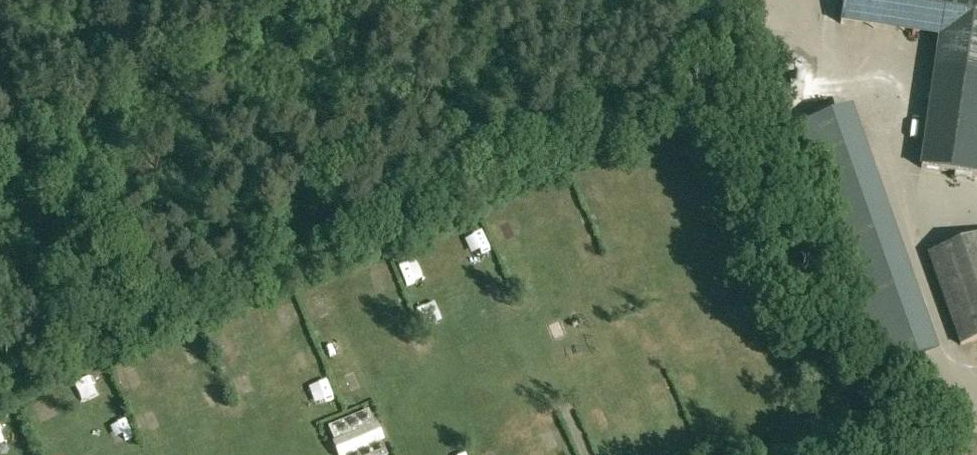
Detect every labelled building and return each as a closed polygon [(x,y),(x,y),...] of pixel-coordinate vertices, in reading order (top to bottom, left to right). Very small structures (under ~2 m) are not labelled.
[(840,23),(938,37),(934,68),(919,167),(976,175),(976,0),(844,0),(840,23)] [(907,110),(923,106),(920,94),(904,98),(907,110)] [(837,113),(798,127),(885,371),(924,357),(837,113)] [(960,345),(976,339),(976,237),(928,255),(960,345)] [(91,409),(109,399),(99,380),(80,389),(91,409)] [(335,383),(317,389),(323,409),(341,403),(335,383)] [(328,427),(334,442),(332,443),(337,454),(388,454),(382,442),(384,441),(377,425),(375,425),(369,410),(328,427)] [(12,442),(5,428),(0,431),(0,449),(12,442)]
